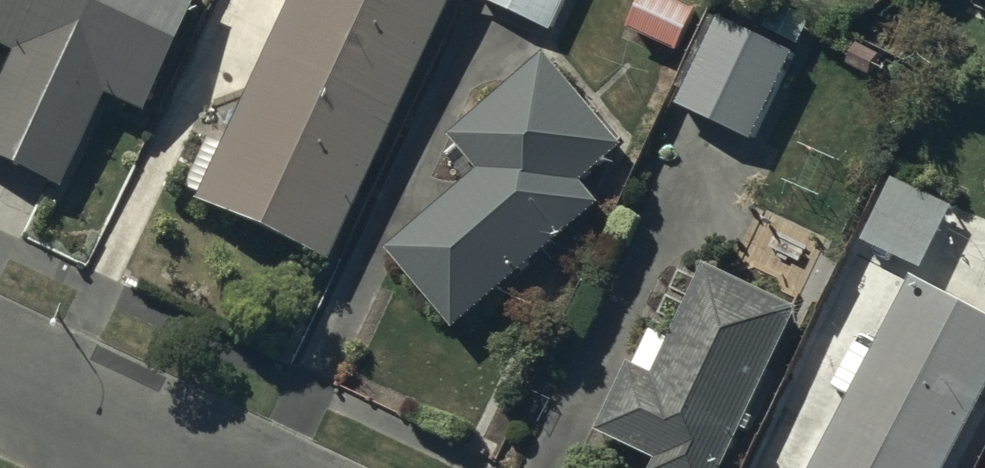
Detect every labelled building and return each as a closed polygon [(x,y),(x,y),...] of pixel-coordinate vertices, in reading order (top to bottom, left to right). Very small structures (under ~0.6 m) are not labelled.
[(9,48),(0,69),(0,158),(59,184),(102,89),(142,107),(191,0),(0,0),(0,43),(9,48)] [(268,38),(400,99),(446,0),(285,0),(268,38)] [(555,33),(571,0),(483,0),(555,33)] [(703,14),(670,0),(648,0),(634,33),(685,55),(703,14)] [(800,61),(723,25),(682,111),(759,147),(800,61)] [(268,38),(193,196),(327,258),(400,99),(268,38)] [(631,153),(551,61),(454,144),(484,178),(392,257),(460,336),(606,211),(588,190),(631,153)] [(924,262),(953,201),(893,173),(865,234),(924,262)] [(709,260),(658,369),(631,357),(599,426),(659,454),(653,467),(722,467),(800,302),(709,260)] [(915,269),(812,467),(948,467),(984,396),(984,305),(915,269)]
